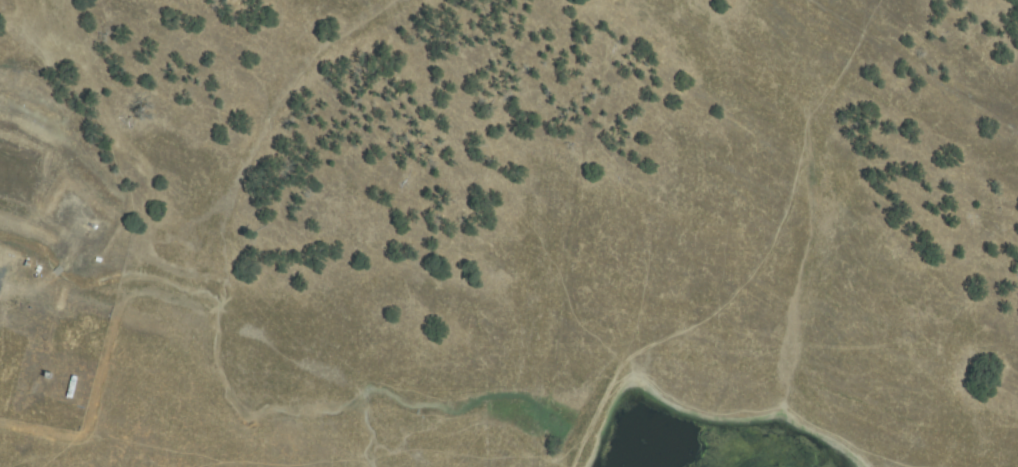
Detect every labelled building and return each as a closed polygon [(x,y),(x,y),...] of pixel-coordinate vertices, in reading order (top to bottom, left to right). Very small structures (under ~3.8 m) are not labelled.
[(69,378),(78,380),(73,401),(65,400),(69,378)]
